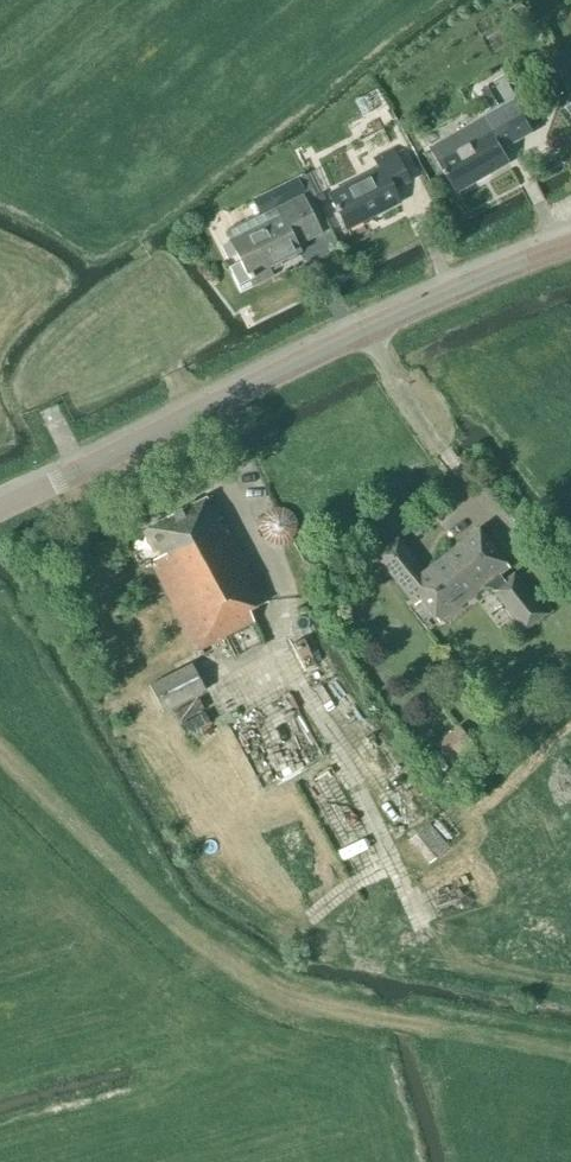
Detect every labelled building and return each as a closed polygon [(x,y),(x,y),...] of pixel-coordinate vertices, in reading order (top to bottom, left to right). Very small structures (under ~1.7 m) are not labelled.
[(495,84),(482,91),(492,109),(506,102),(496,85),(495,84)] [(515,103),(434,149),(458,191),(508,162),(502,151),(533,134),(515,103)] [(347,229),(398,203),(392,190),(408,182),(393,151),(375,160),(380,170),(330,195),(347,229)] [(290,198),(311,188),(304,175),(283,186),(290,198)] [(465,209),(498,194),(491,179),(458,195),(465,209)] [(253,286),(271,277),(267,269),(299,253),(295,246),(320,234),(302,197),(276,210),(227,234),(240,261),(228,267),(239,288),(251,282),(253,286)] [(262,604),(211,496),(206,499),(205,499),(185,509),(167,518),(147,529),(142,532),(154,554),(158,552),(161,557),(154,561),(157,566),(153,568),(196,652),(253,622),(249,611),(262,604)] [(282,508),(278,508),(275,508),(272,509),(269,510),(266,512),(264,514),(262,517),(261,520),(260,523),(260,527),(260,530),(261,533),(262,536),(264,539),(266,541),(269,543),(272,544),(275,545),(278,545),(282,545),(285,544),(288,543),(291,541),(293,539),(295,536),(296,533),(297,530),(297,527),(297,523),(296,520),(295,517),(293,515),(291,512),(288,510),(285,509),(282,508)] [(500,575),(508,568),(478,529),(424,572),(397,539),(376,556),(415,606),(421,601),(438,623),(481,589),(491,589),(493,592),(492,592),(524,633),(547,615),(514,573),(504,580),(500,575)] [(163,713),(202,693),(188,667),(150,687),(163,713)] [(458,726),(433,745),(450,767),(475,748),(474,746),(458,726)] [(430,865),(450,848),(430,824),(410,840),(430,865)]
